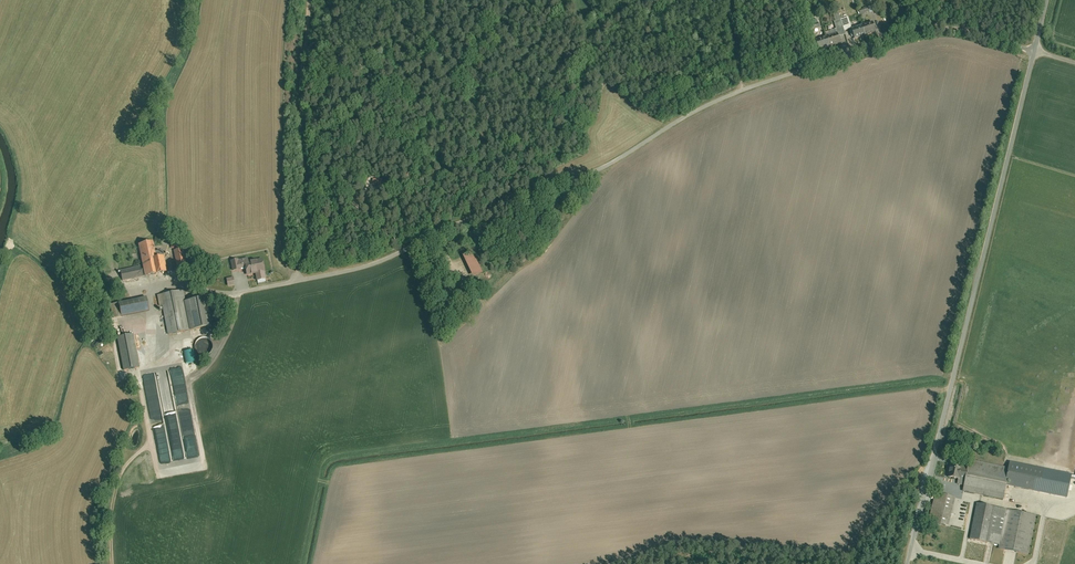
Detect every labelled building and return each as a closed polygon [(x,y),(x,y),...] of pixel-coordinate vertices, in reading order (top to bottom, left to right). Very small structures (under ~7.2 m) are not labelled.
[(859,12),(860,18),(871,15),(869,9),(859,12)] [(833,24),(836,31),(850,27),(847,19),(833,24)] [(809,26),(811,32),(820,30),(818,23),(809,26)] [(851,30),(855,40),(876,33),(873,23),(851,30)] [(816,41),(819,51),(840,45),(837,35),(816,41)] [(354,186),(355,192),(371,190),(370,183),(354,186)] [(160,224),(153,234),(153,235),(159,239),(161,236),(164,238),(166,235),(164,234),(167,229),(160,224)] [(177,240),(171,242),(172,249),(179,248),(177,240)] [(137,245),(144,276),(164,272),(159,251),(154,252),(152,242),(137,245)] [(180,251),(173,253),(178,273),(185,271),(180,251)] [(475,252),(466,257),(477,279),(486,275),(475,252)] [(267,276),(264,262),(248,264),(248,260),(236,262),(238,275),(247,273),(248,279),(267,276)] [(119,270),(121,281),(141,277),(139,266),(119,270)] [(227,280),(229,288),(236,285),(234,278),(227,280)] [(182,292),(158,297),(166,337),(211,328),(206,300),(184,305),(182,292)] [(113,303),(116,318),(149,312),(147,297),(113,303)] [(139,369),(134,336),(120,338),(125,371),(139,369)] [(212,348),(212,346),(211,344),(211,342),(210,341),(208,339),(207,338),(205,337),(203,336),(201,336),(199,336),(197,337),(196,338),(194,339),(193,341),(192,343),(192,345),(191,347),(192,349),(192,351),(193,352),(195,354),(196,355),(198,356),(200,356),(202,356),(204,356),(206,355),(207,355),(209,353),(210,352),(211,350),(212,348)] [(180,349),(172,350),(175,372),(183,371),(180,349)] [(178,383),(185,381),(184,375),(176,376),(178,383)] [(967,485),(966,489),(1005,496),(1007,485),(1067,497),(1071,474),(1010,462),(1010,466),(971,459),(969,470),(961,468),(962,465),(954,463),(951,477),(961,479),(960,483),(967,485)] [(938,486),(930,521),(950,526),(957,496),(945,494),(946,488),(938,486)] [(1036,515),(979,503),(972,537),(1000,542),(998,549),(1028,556),(1036,515)]
